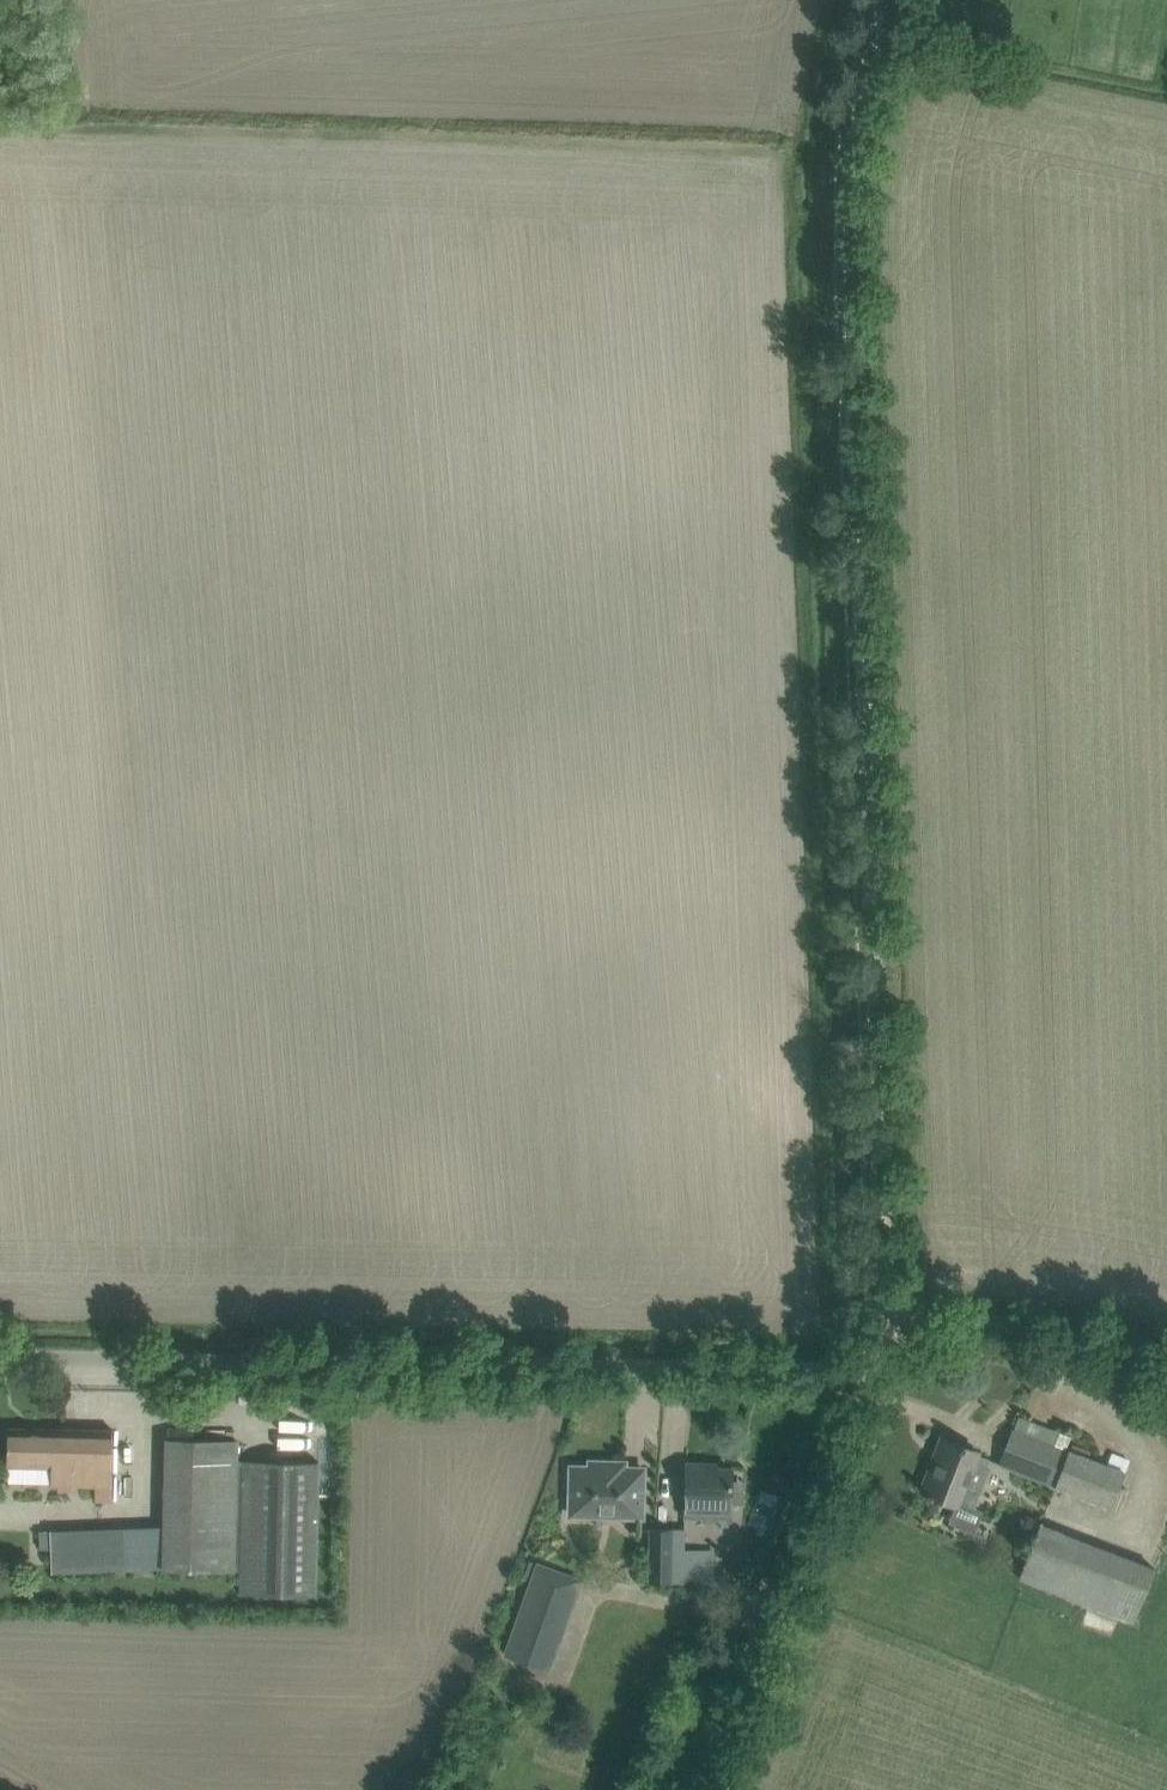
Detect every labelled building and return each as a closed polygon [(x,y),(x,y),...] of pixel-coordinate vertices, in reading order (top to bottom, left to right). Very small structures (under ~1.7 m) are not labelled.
[(112,1501),(113,1454),(114,1430),(9,1428),(8,1466),(52,1467),(52,1485),(58,1485),(58,1490),(77,1490),(77,1485),(96,1486),(96,1501),(112,1501)] [(1125,1472),(1066,1449),(1013,1429),(1000,1465),(1022,1474),(1111,1508),(1117,1495),(1125,1472)] [(972,1511),(989,1470),(986,1468),(989,1459),(977,1455),(978,1452),(941,1437),(941,1439),(948,1441),(934,1476),(928,1473),(921,1491),(928,1493),(927,1496),(932,1498),(933,1496),(958,1505),(972,1511)] [(238,1461),(238,1441),(166,1440),(166,1464),(164,1528),(163,1569),(240,1570),(239,1582),(239,1593),(316,1595),(318,1487),(319,1463),(238,1461)] [(603,1462),(594,1462),(590,1462),(590,1464),(590,1467),(572,1467),(571,1475),(569,1475),(568,1494),(571,1494),(571,1507),(570,1515),(612,1516),(642,1517),(643,1469),(625,1468),(625,1463),(603,1462)] [(685,1515),(731,1516),(732,1469),(705,1468),(705,1465),(687,1464),(685,1515)] [(1158,1563),(1040,1521),(1019,1579),(1137,1620),(1158,1563)] [(670,1583),(671,1528),(649,1528),(649,1553),(649,1560),(648,1582),(670,1583)] [(53,1571),(132,1569),(132,1529),(51,1531),(53,1571)] [(550,1670),(583,1579),(537,1563),(505,1654),(550,1670)]
